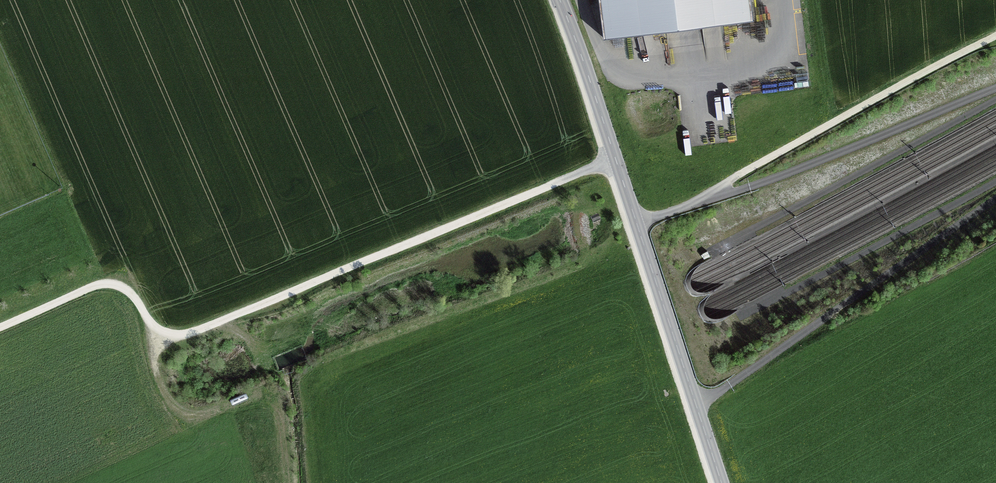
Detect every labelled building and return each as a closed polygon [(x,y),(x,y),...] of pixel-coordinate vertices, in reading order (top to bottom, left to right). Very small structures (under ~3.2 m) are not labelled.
[(603,38),(753,19),(751,0),(599,0),(603,38)]
